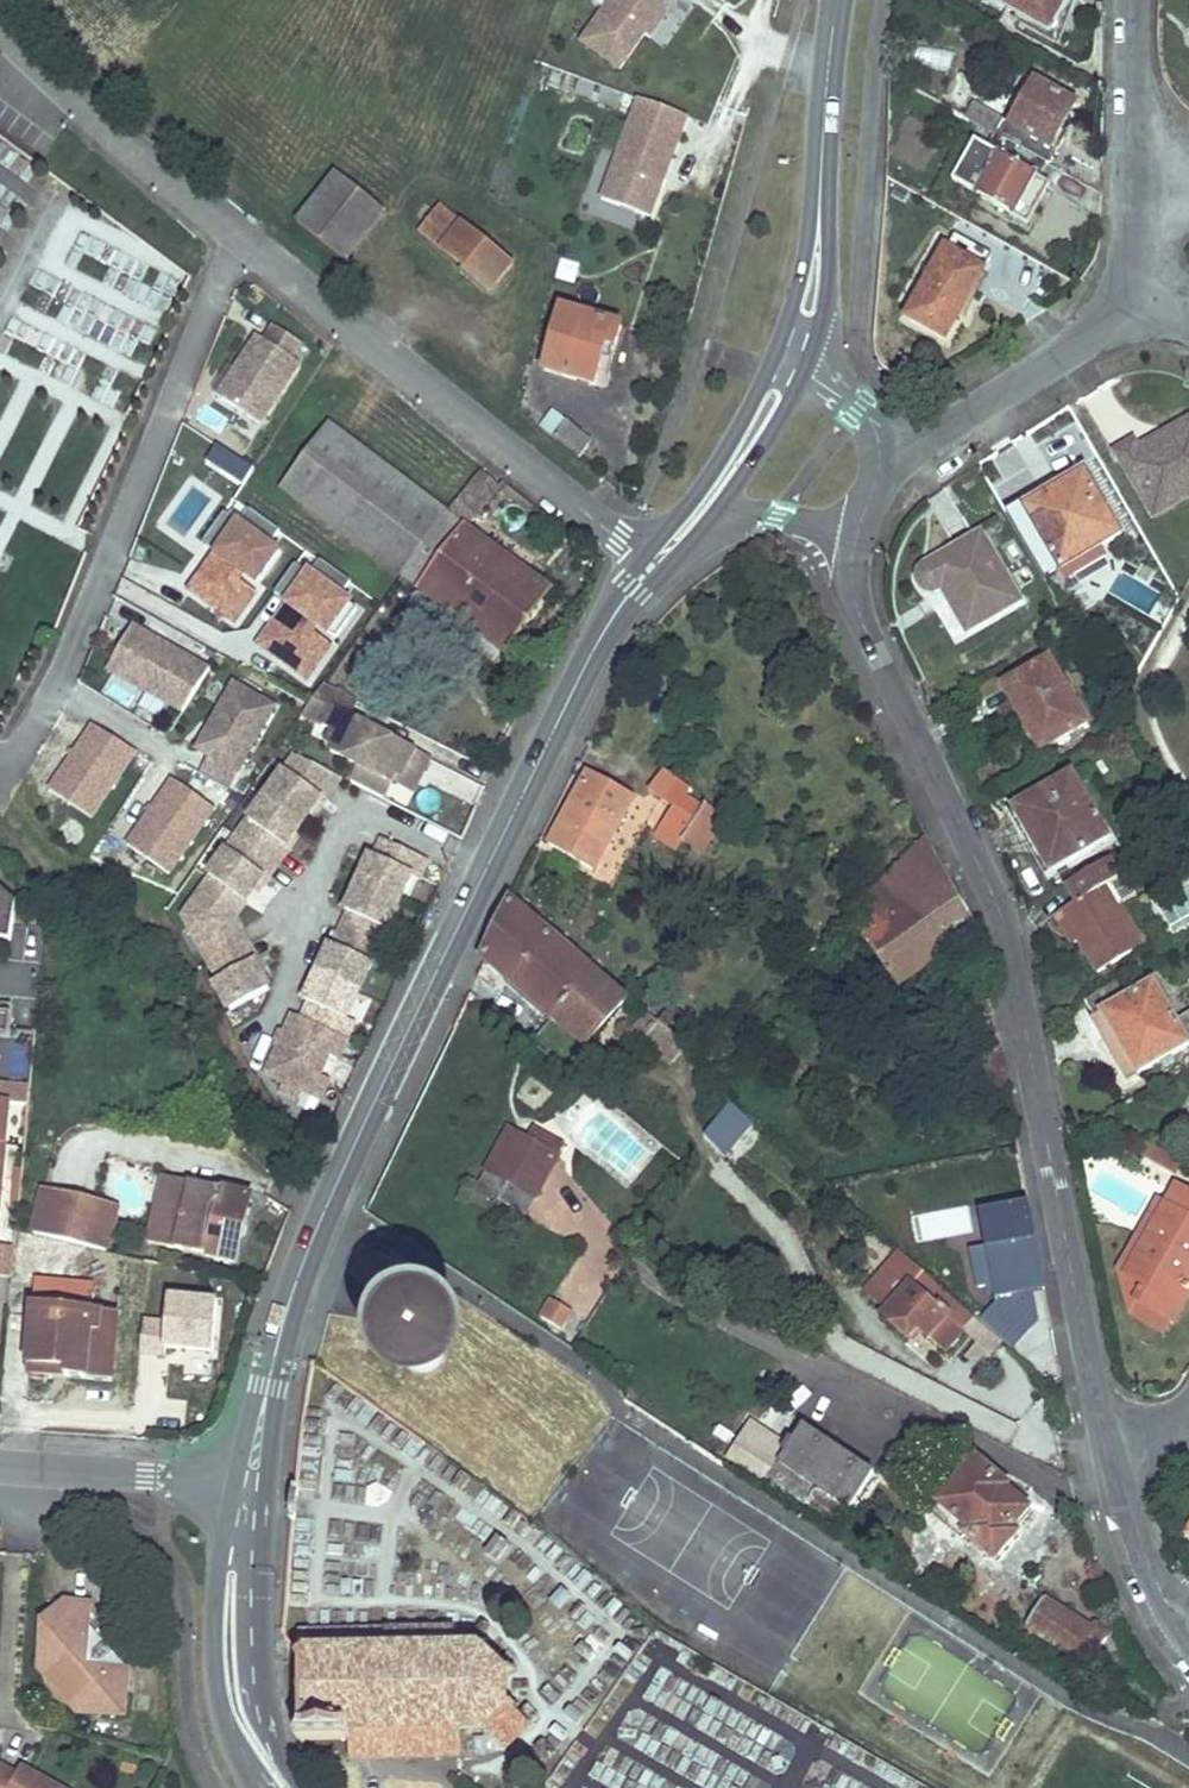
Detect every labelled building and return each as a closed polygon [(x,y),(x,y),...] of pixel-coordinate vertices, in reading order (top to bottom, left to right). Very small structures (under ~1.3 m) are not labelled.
[(583,41),(621,68),(644,33),(649,36),(666,15),(664,0),(612,0),(583,41)] [(1069,0),(992,0),(1050,34),(1069,0)] [(1063,127),(1075,105),(1036,82),(1011,125),(1005,122),(997,135),(1008,141),(1045,162),(1050,165),(1070,131),(1063,127)] [(688,115),(640,98),(619,152),(602,199),(642,213),(650,217),(662,186),(658,184),(662,175),(665,177),(688,115)] [(997,135),(1005,122),(974,102),(964,117),(997,135)] [(1038,174),(1045,162),(1008,141),(1006,145),(984,132),(955,181),(1030,225),(1054,184),(1038,174)] [(602,199),(619,152),(603,146),(580,208),(635,230),(642,213),(602,199)] [(348,259),(384,214),(335,174),(299,219),(348,259)] [(513,264),(442,207),(431,221),(453,239),(444,249),(493,288),(513,264)] [(444,249),(453,239),(431,221),(422,231),(444,249)] [(947,339),(985,270),(947,248),(907,317),(947,339)] [(556,279),(575,284),(580,263),(561,259),(556,279)] [(603,384),(621,325),(564,309),(546,368),(603,384)] [(260,337),(239,370),(243,372),(226,400),(265,425),(303,364),(296,360),(306,345),(276,326),(266,341),(260,337)] [(592,440),(554,409),(540,425),(580,456),(592,440)] [(1171,430),(1171,431),(1175,438),(1144,456),(1140,449),(1135,441),(1117,452),(1155,516),(1188,497),(1188,420),(1171,430)] [(449,511),(332,423),(285,486),(400,573),(449,511)] [(216,444),(197,479),(237,500),(256,465),(216,444)] [(551,588),(468,525),(498,485),(481,471),(449,511),(400,573),(503,651),(551,588)] [(1123,535),(1087,471),(1025,506),(1054,557),(1042,564),(1049,577),(1060,571),(1098,549),(1123,535)] [(225,513),(204,543),(219,554),(218,556),(220,557),(216,564),(213,562),(193,590),(222,611),(231,599),(240,606),(251,589),(238,580),(244,572),(257,581),(278,553),(270,547),(280,532),(250,510),(240,524),(225,513)] [(1020,601),(981,533),(926,565),(925,566),(923,569),(921,572),(921,576),(921,580),(922,583),(925,586),(927,588),(931,590),(934,590),(938,590),(941,588),(967,632),(1020,601)] [(1105,560),(1098,549),(1060,571),(1061,572),(1067,581),(1105,560)] [(309,574),(295,565),(275,593),(289,603),(288,605),(290,607),(285,613),(283,612),(260,644),(292,667),(305,649),(313,656),(324,640),(311,631),(316,623),(335,637),(356,608),(339,596),(350,582),(319,560),(309,574)] [(244,572),(238,580),(251,589),(257,581),(244,572)] [(255,592),(251,589),(240,606),(231,599),(222,611),(235,620),(255,592)] [(106,674),(180,717),(211,670),(134,626),(106,674)] [(330,644),(324,640),(313,656),(305,649),(292,667),(307,677),(330,644)] [(1090,724),(1052,659),(1005,686),(1014,702),(1042,752),(1090,724)] [(356,688),(325,670),(312,686),(329,695),(320,711),(331,717),(325,729),(327,737),(355,753),(345,770),(375,788),(385,771),(390,764),(396,767),(401,758),(416,767),(425,751),(347,705),(356,688)] [(204,744),(229,763),(275,703),(238,674),(191,733),(204,744)] [(312,686),(301,700),(320,711),(329,695),(312,686)] [(88,821),(132,753),(89,728),(46,794),(88,821)] [(229,763),(204,744),(192,759),(217,778),(229,763)] [(296,824),(314,801),(323,788),(321,786),(336,766),(300,745),(212,864),(214,866),(187,905),(194,917),(198,914),(208,933),(204,936),(221,969),(216,972),(231,1001),(269,980),(262,966),(254,951),(251,953),(243,938),(248,935),(234,909),(256,880),(265,866),(263,865),(285,836),(287,837),(296,824)] [(385,771),(406,783),(416,767),(401,758),(396,767),(390,764),(385,771)] [(153,860),(202,797),(162,766),(113,829),(153,860)] [(323,788),(314,801),(319,804),(344,770),(336,766),(321,786),(323,788)] [(596,870),(635,798),(589,772),(550,845),(596,870)] [(1110,840),(1073,775),(1016,809),(1053,873),(1110,840)] [(689,834),(704,811),(663,783),(656,793),(675,806),(656,835),(678,850),(689,834)] [(699,840),(713,817),(704,811),(689,834),(699,840)] [(301,828),(296,824),(287,837),(285,836),(263,865),(265,866),(256,880),(260,883),(301,828)] [(377,848),(384,852),(392,834),(385,831),(377,848)] [(429,852),(392,834),(384,852),(377,848),(374,847),(367,861),(354,888),(348,902),(358,907),(343,941),(332,936),(325,950),(313,977),(306,992),(317,997),(309,1013),(298,1008),(294,1006),(286,1024),(279,1038),(267,1064),(285,1072),(280,1081),(298,1090),(303,1080),(319,1088),(328,1070),(320,1066),(329,1046),(337,1050),(354,1013),(346,1009),(371,956),(379,959),(396,924),(388,920),(413,867),(421,870),(429,852)] [(976,933),(928,839),(850,922),(898,986),(976,933)] [(367,861),(374,847),(368,844),(361,859),(367,861)] [(1144,944),(1111,883),(1121,878),(1111,860),(1068,885),(1077,903),(1062,911),(1077,937),(1096,972),(1144,944)] [(342,900),(348,902),(354,888),(349,885),(342,900)] [(11,942),(17,905),(2,891),(0,891),(0,940),(11,942)] [(358,907),(348,902),(332,936),(343,941),(358,907)] [(591,971),(512,902),(485,959),(525,993),(528,988),(536,995),(532,1000),(552,1017),(591,971)] [(1077,937),(1062,911),(1061,911),(1054,915),(1069,941),(1070,941),(1077,937)] [(198,914),(194,917),(204,936),(208,933),(198,914)] [(325,950),(332,936),(327,933),(320,948),(325,950)] [(250,934),(248,935),(243,938),(251,953),(254,951),(262,966),(266,963),(250,934)] [(586,1046),(626,1001),(591,971),(552,1017),(586,1046)] [(306,992),(313,977),(307,974),(301,989),(306,992)] [(1176,1020),(1155,982),(1126,999),(1116,983),(1086,1001),(1095,1018),(1092,1019),(1115,1060),(1125,1055),(1138,1077),(1188,1048),(1188,1042),(1176,1020)] [(317,997),(306,992),(298,1008),(309,1013),(317,997)] [(9,1038),(11,1005),(0,1004),(0,1037),(9,1038)] [(1176,1020),(1188,1042),(1188,1013),(1176,1020)] [(685,1046),(649,1015),(642,1022),(652,1031),(643,1040),(669,1063),(685,1046)] [(274,1036),(279,1038),(286,1024),(280,1021),(274,1036)] [(643,1040),(652,1031),(642,1022),(634,1032),(643,1040)] [(1138,1077),(1125,1055),(1115,1060),(1128,1083),(1138,1077)] [(10,1105),(27,1106),(29,1086),(0,1084),(0,1198),(10,1105)] [(527,1212),(559,1155),(528,1137),(511,1128),(475,1193),(489,1200),(500,1181),(508,1186),(502,1198),(527,1212)] [(559,1155),(564,1147),(562,1146),(533,1129),(528,1137),(559,1155)] [(170,1213),(178,1180),(161,1176),(153,1209),(170,1213)] [(236,1263),(252,1198),(178,1180),(170,1213),(153,1209),(146,1241),(236,1263)] [(1188,1276),(1188,1194),(1177,1187),(1167,1206),(1127,1274),(1127,1275),(1148,1288),(1140,1301),(1140,1302),(1174,1321),(1188,1294),(1188,1287),(1184,1285),(1188,1276)] [(34,1234),(88,1248),(98,1205),(45,1192),(34,1234)] [(1034,1294),(1046,1292),(1031,1201),(973,1211),(985,1282),(986,1282),(995,1339),(1040,1331),(1034,1294)] [(1174,1321),(1140,1302),(1140,1301),(1148,1288),(1127,1275),(1127,1274),(1167,1206),(1158,1201),(1118,1271),(1131,1315),(1165,1335),(1166,1334),(1174,1321)] [(117,1209),(98,1205),(88,1248),(106,1252),(117,1209)] [(926,1274),(888,1240),(853,1280),(889,1311),(884,1317),(909,1339),(919,1328),(945,1352),(964,1332),(915,1288),(926,1274)] [(12,1273),(13,1248),(0,1248),(0,1273),(12,1273)] [(156,1279),(160,1265),(147,1262),(144,1276),(156,1279)] [(90,1311),(92,1287),(92,1286),(36,1280),(36,1281),(34,1305),(90,1311)] [(89,1379),(94,1334),(104,1335),(106,1313),(90,1311),(34,1305),(29,1366),(67,1369),(67,1377),(89,1379)] [(114,1382),(120,1314),(106,1313),(104,1335),(94,1334),(89,1379),(114,1382)] [(444,1346),(442,1341),(439,1337),(436,1334),(431,1332),(426,1331),(421,1331),(416,1333),(412,1336),(409,1340),(406,1344),(406,1349),(406,1354),(408,1359),(411,1363),(415,1367),(419,1369),(424,1370),(429,1369),(434,1367),(438,1365),(441,1361),(444,1356),(445,1351),(444,1346)] [(67,1377),(67,1369),(29,1366),(28,1373),(67,1377)] [(872,1475),(803,1428),(786,1454),(753,1432),(733,1460),(767,1484),(771,1478),(803,1499),(805,1495),(812,1486),(849,1510),(872,1475)] [(1029,1510),(1007,1491),(1002,1496),(990,1485),(997,1477),(978,1460),(934,1511),(963,1538),(967,1534),(995,1559),(1018,1534),(1013,1529),(1029,1510)] [(842,1520),(849,1510),(812,1486),(805,1495),(842,1520)] [(38,1714),(128,1719),(131,1664),(93,1662),(97,1599),(45,1597),(38,1714)] [(1104,1639),(1042,1599),(1025,1625),(1030,1628),(1026,1635),(1033,1640),(1038,1634),(1087,1665),(1104,1639)] [(458,1652),(457,1629),(299,1632),(299,1645),(294,1652),(300,1654),(458,1652)] [(101,1658),(118,1660),(96,1633),(95,1650),(101,1658)] [(351,1733),(389,1732),(390,1759),(460,1758),(459,1730),(480,1729),(489,1738),(493,1736),(507,1749),(531,1724),(518,1712),(520,1706),(508,1701),(507,1678),(520,1673),(518,1668),(506,1672),(486,1654),(494,1647),(489,1643),(479,1652),(458,1652),(300,1654),(299,1660),(296,1660),(296,1666),(301,1666),(300,1694),(297,1694),(297,1699),(301,1699),(301,1728),(298,1728),(298,1740),(345,1740),(345,1743),(351,1743),(351,1733)] [(390,1759),(389,1732),(351,1733),(351,1743),(351,1759),(390,1759)] [(23,1767),(18,1774),(0,1764),(0,1765),(0,1787),(60,1787),(23,1767)]
